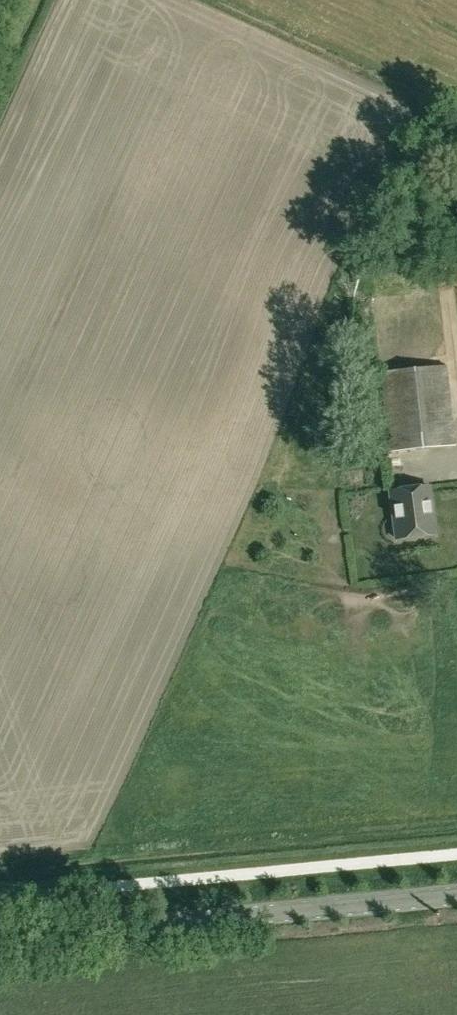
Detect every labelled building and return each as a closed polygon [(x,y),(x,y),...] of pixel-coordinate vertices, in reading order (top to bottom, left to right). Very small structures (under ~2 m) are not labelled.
[(455,445),(446,365),(381,372),(390,452),(455,445)] [(397,537),(436,532),(430,485),(391,489),(397,537)]
